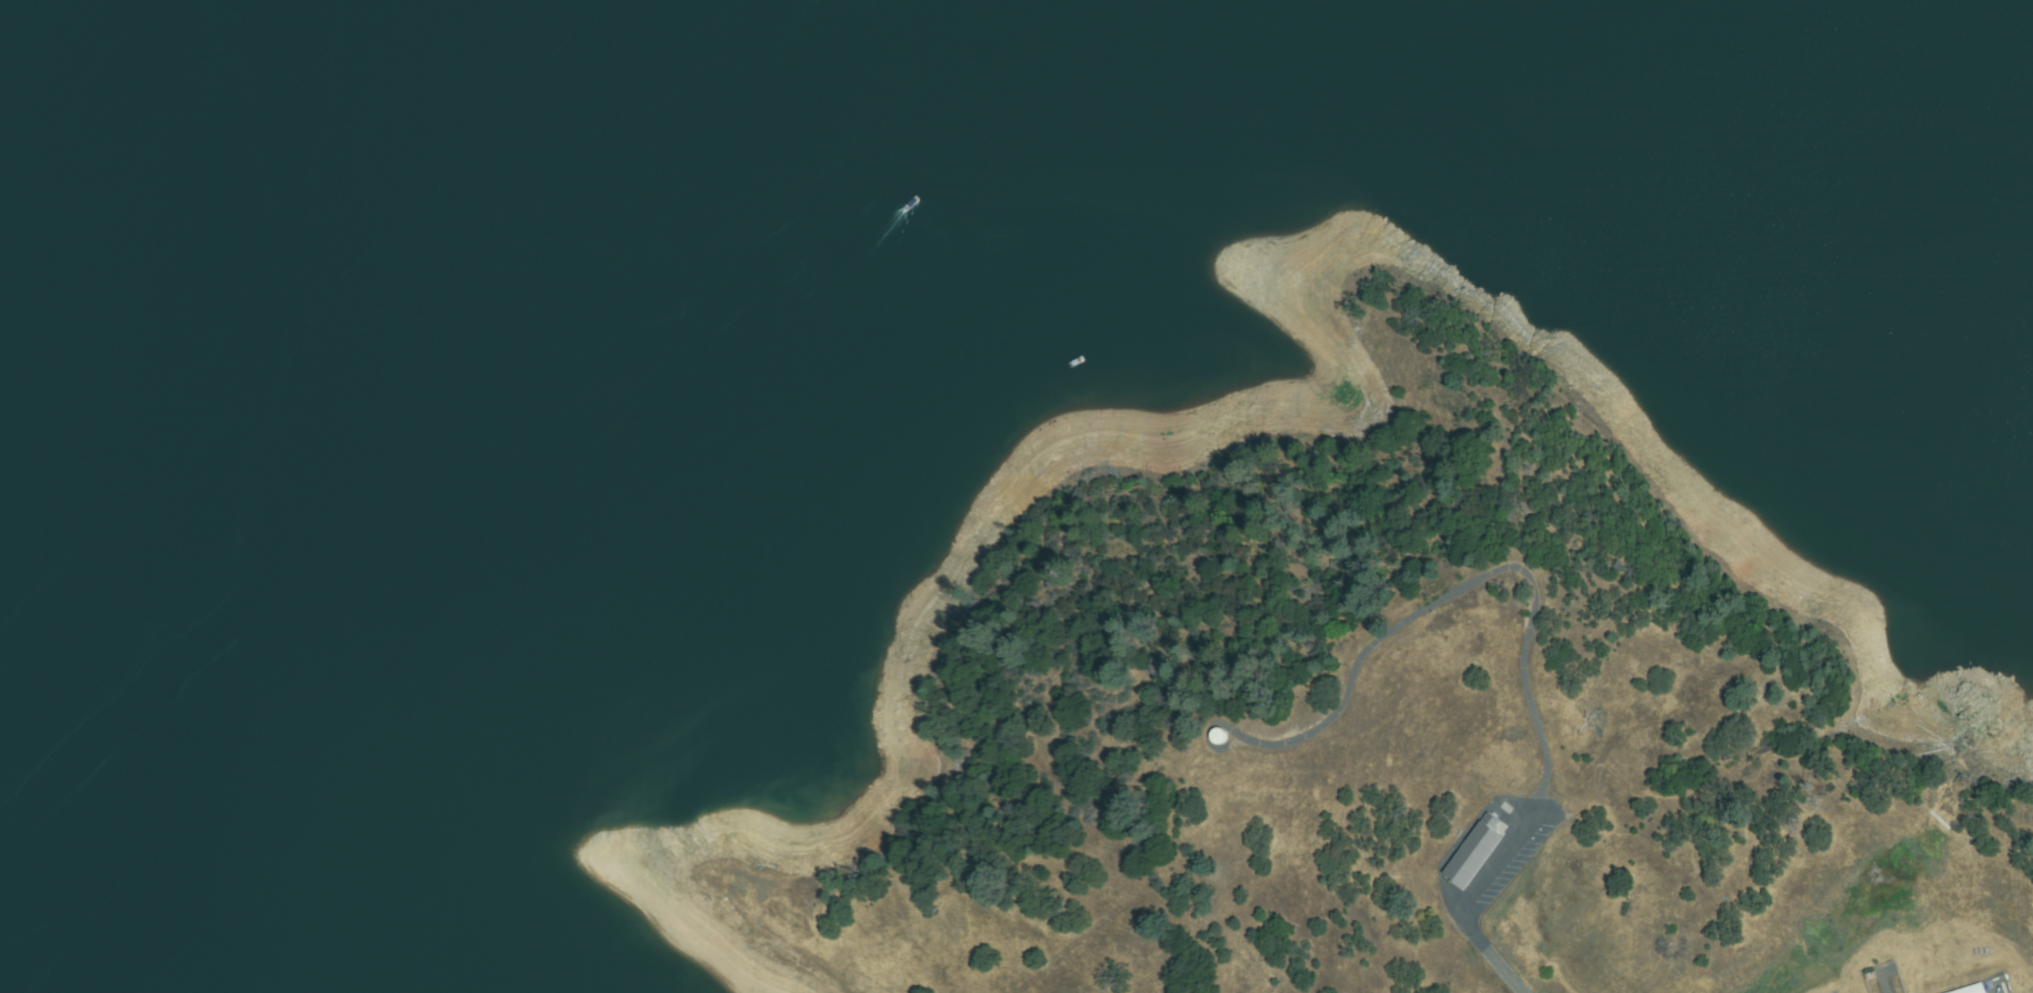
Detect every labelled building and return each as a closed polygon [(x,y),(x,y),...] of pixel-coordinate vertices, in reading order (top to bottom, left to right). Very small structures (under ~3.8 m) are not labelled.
[(1507,836),(1468,890),(1445,873),(1488,812),(1502,822),(1497,828),(1507,836)] [(1982,984),(1985,992),(1953,992),(1982,984)]
